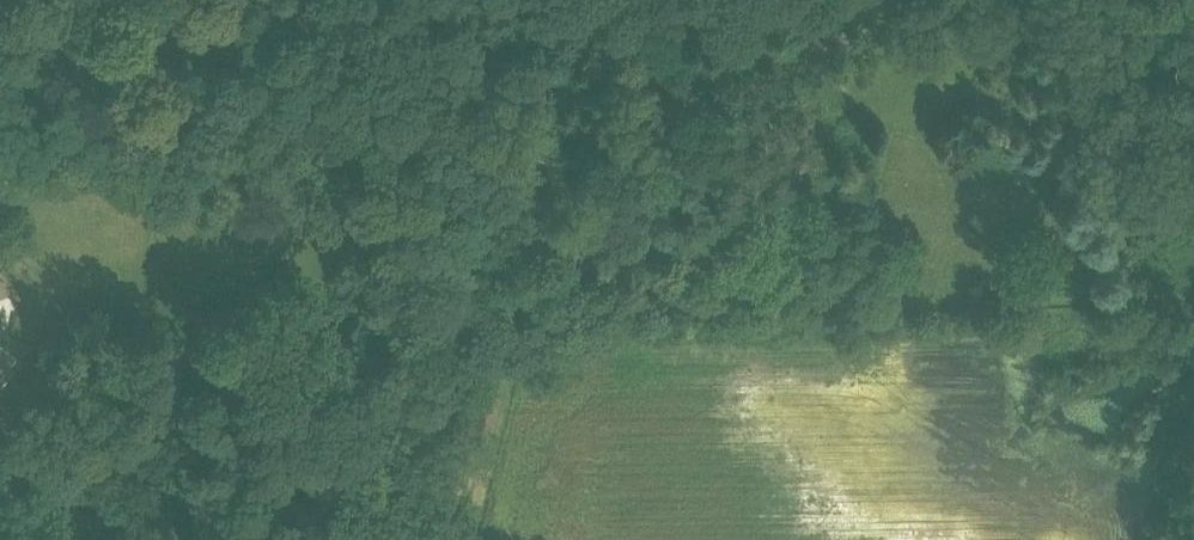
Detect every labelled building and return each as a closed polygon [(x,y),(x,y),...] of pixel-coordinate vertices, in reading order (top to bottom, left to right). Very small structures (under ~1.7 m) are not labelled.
[(9,345),(0,337),(0,380),(21,355),(9,345)]
